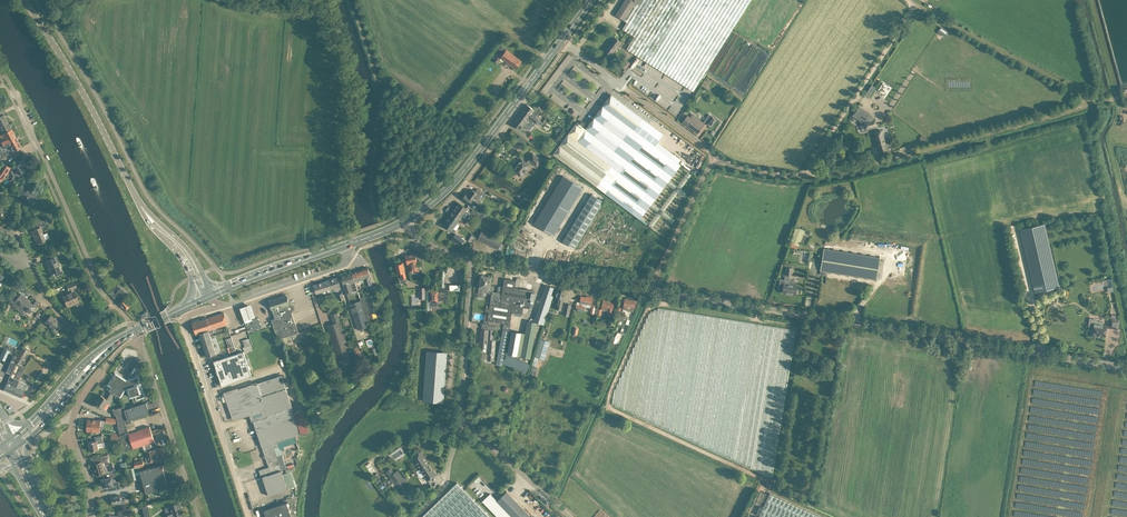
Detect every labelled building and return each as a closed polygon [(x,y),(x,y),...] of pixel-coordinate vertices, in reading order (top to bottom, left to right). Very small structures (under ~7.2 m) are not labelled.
[(615,15),(626,21),(638,4),(633,0),(625,0),(615,15)] [(622,28),(635,36),(626,49),(693,91),(751,0),(640,0),(638,4),(626,21),(627,22),(622,28)] [(621,42),(614,37),(604,50),(611,55),(621,42)] [(501,45),(495,53),(501,57),(506,49),(501,45)] [(521,61),(517,57),(506,49),(501,57),(500,57),(515,69),(521,61)] [(624,62),(621,66),(625,69),(629,65),(630,63),(625,60),(624,62)] [(883,82),(878,90),(883,93),(888,86),(883,82)] [(870,84),(864,95),(868,97),(874,86),(870,84)] [(568,134),(553,154),(605,193),(632,212),(639,218),(649,205),(652,202),(666,183),(669,179),(680,164),(678,163),(672,158),(654,145),(657,141),(640,128),(642,125),(646,120),(612,95),(611,94),(585,128),(584,127),(580,124),(577,122),(568,134)] [(527,104),(520,114),(528,120),(530,118),(532,119),(536,122),(539,119),(536,117),(539,111),(535,108),(534,110),(531,107),(529,106),(527,104)] [(853,115),(861,121),(862,120),(864,121),(866,130),(877,127),(876,123),(875,118),(874,117),(870,114),(859,106),(853,115)] [(520,114),(512,124),(515,125),(517,127),(520,129),(523,125),(527,127),(529,123),(533,126),(536,122),(532,119),(530,118),(528,120),(520,114)] [(686,117),(682,122),(698,133),(701,129),(705,124),(692,114),(691,116),(690,117),(688,115),(686,117)] [(711,115),(706,122),(712,127),(717,120),(711,115)] [(0,129),(2,132),(3,132),(3,133),(11,128),(8,122),(0,127),(0,129)] [(0,140),(9,135),(11,139),(16,137),(11,128),(3,133),(3,132),(2,132),(3,133),(0,135),(0,139),(0,140)] [(888,153),(887,147),(882,130),(872,133),(875,142),(877,142),(881,155),(888,153)] [(5,148),(10,146),(18,141),(16,137),(11,139),(9,135),(0,140),(5,148)] [(900,142),(901,144),(913,142),(912,135),(909,136),(909,140),(900,142)] [(18,141),(10,146),(5,148),(0,151),(0,160),(4,156),(21,147),(18,141)] [(513,170),(521,176),(530,164),(529,164),(531,162),(537,166),(542,160),(533,153),(528,159),(529,160),(527,162),(522,159),(518,163),(516,166),(513,170)] [(2,180),(4,183),(9,180),(6,174),(10,168),(2,162),(0,166),(0,183),(2,180)] [(11,171),(12,173),(14,176),(18,174),(24,171),(20,164),(12,168),(13,170),(11,171)] [(564,175),(534,223),(554,235),(583,187),(564,175)] [(17,187),(26,205),(37,200),(31,188),(26,190),(23,184),(17,187)] [(462,198),(461,199),(469,205),(473,199),(476,201),(480,195),(483,197),(486,194),(482,191),(478,188),(475,191),(473,189),(468,195),(465,193),(463,196),(462,198)] [(521,200),(521,201),(526,205),(535,193),(534,194),(530,191),(528,193),(527,194),(522,201),(521,200)] [(603,201),(592,194),(563,241),(574,248),(603,201)] [(507,211),(510,204),(497,198),(492,210),(495,212),(498,207),(507,211)] [(459,203),(452,212),(464,219),(465,219),(469,214),(468,213),(470,210),(459,203)] [(473,209),(471,212),(480,218),(482,215),(485,217),(486,215),(480,212),(480,213),(473,209)] [(452,212),(448,217),(452,220),(452,221),(456,224),(456,223),(457,224),(460,219),(462,221),(466,224),(468,221),(465,219),(464,219),(452,212)] [(448,218),(443,225),(454,233),(459,225),(457,224),(456,223),(456,224),(452,221),(452,220),(448,217),(448,218)] [(36,243),(42,241),(45,240),(39,226),(46,223),(44,219),(36,222),(38,228),(31,231),(34,237),(36,243)] [(1020,229),(1034,286),(1035,292),(1059,286),(1045,223),(1020,229)] [(796,227),(790,242),(792,243),(791,246),(797,249),(798,245),(800,241),(803,234),(804,230),(796,227)] [(481,231),(480,233),(478,238),(498,248),(500,243),(501,241),(481,231)] [(460,244),(461,244),(463,246),(465,244),(464,243),(467,240),(465,238),(464,239),(455,233),(452,238),(460,244)] [(824,248),(820,270),(876,279),(880,257),(824,248)] [(48,260),(44,261),(46,266),(47,265),(51,274),(56,272),(60,270),(58,266),(60,265),(57,257),(55,257),(54,256),(59,254),(57,250),(54,251),(49,253),(51,258),(48,260)] [(415,253),(405,255),(407,261),(407,264),(408,264),(410,272),(411,272),(419,270),(417,262),(416,259),(415,254),(415,253)] [(402,263),(395,264),(399,279),(406,277),(402,263)] [(358,270),(362,283),(365,282),(366,285),(372,283),(370,277),(367,267),(358,270)] [(780,279),(779,289),(783,290),(782,292),(796,294),(796,293),(796,289),(797,285),(798,281),(789,280),(790,275),(792,275),(793,268),(786,267),(785,274),(784,280),(780,279)] [(351,273),(357,289),(361,288),(360,284),(362,283),(358,270),(351,273)] [(357,290),(357,289),(351,273),(340,277),(345,293),(357,289),(357,290)] [(485,275),(484,288),(492,289),(493,285),(490,285),(491,276),(485,275)] [(326,281),(331,295),(332,294),(331,289),(334,288),(335,291),(341,289),(339,282),(338,277),(326,281)] [(482,323),(482,327),(494,328),(502,329),(503,329),(496,364),(502,365),(507,337),(511,314),(512,312),(522,314),(523,307),(526,307),(529,308),(529,307),(531,298),(532,292),(532,290),(514,287),(515,280),(504,278),(503,287),(501,302),(490,300),(487,319),(487,320),(489,321),(488,324),(482,323)] [(327,296),(331,295),(326,281),(313,285),(315,290),(316,294),(326,291),(327,296)] [(67,307),(72,305),(79,302),(73,288),(76,287),(74,282),(66,285),(69,290),(70,292),(62,296),(67,307)] [(366,291),(365,291),(365,293),(367,292),(367,295),(370,313),(371,313),(379,311),(376,294),(380,293),(377,285),(366,289),(366,291)] [(551,295),(552,292),(554,287),(547,285),(535,322),(544,325),(546,316),(548,310),(553,296),(551,295)] [(492,291),(490,300),(501,302),(503,287),(499,286),(498,292),(492,291)] [(125,292),(121,288),(113,296),(116,300),(119,298),(121,300),(119,303),(125,309),(131,303),(125,297),(122,295),(125,292)] [(563,299),(564,295),(565,290),(558,288),(556,297),(558,298),(556,309),(561,310),(563,299)] [(362,290),(358,292),(360,297),(361,300),(367,321),(369,321),(373,320),(372,318),(371,313),(370,313),(367,295),(364,296),(362,290)] [(429,290),(429,302),(438,302),(438,290),(429,290)] [(15,293),(10,301),(13,303),(14,301),(21,307),(23,308),(27,312),(29,314),(32,310),(29,308),(32,304),(25,299),(26,298),(21,293),(18,296),(15,293)] [(286,294),(269,300),(275,318),(271,319),(277,336),(281,338),(299,333),(291,310),(292,310),(293,308),(292,305),(290,304),(289,304),(286,294)] [(577,301),(576,307),(575,310),(583,311),(585,306),(584,306),(585,303),(591,305),(593,297),(588,296),(588,297),(581,296),(580,302),(577,301)] [(623,309),(628,310),(633,311),(635,300),(625,298),(623,309)] [(603,299),(602,307),(608,308),(607,314),(611,315),(614,303),(607,301),(607,300),(603,299)] [(361,300),(350,304),(358,330),(369,326),(368,325),(367,321),(361,300)] [(250,305),(239,309),(244,322),(255,318),(250,305)] [(196,334),(199,333),(208,330),(212,329),(228,324),(224,312),(192,323),(196,334)] [(333,323),(327,325),(336,355),(338,354),(342,369),(353,365),(348,351),(349,351),(338,312),(331,314),(333,323)] [(53,329),(53,328),(56,331),(58,329),(59,329),(63,324),(57,319),(56,320),(51,315),(45,322),(53,329)] [(1109,326),(1109,327),(1114,328),(1119,329),(1121,319),(1111,317),(1109,326)] [(68,318),(65,322),(73,329),(75,331),(78,327),(76,326),(68,318)] [(245,322),(245,325),(253,332),(260,329),(261,324),(259,322),(260,320),(258,318),(245,322)] [(531,358),(537,323),(528,321),(525,333),(511,331),(507,354),(531,358)] [(1089,327),(1088,329),(1091,330),(1090,334),(1091,334),(1092,336),(1095,336),(1096,335),(1106,337),(1108,325),(1103,325),(1104,322),(1097,321),(1097,324),(1090,322),(1089,325),(1089,327)] [(209,332),(208,330),(199,333),(207,356),(216,353),(209,332)] [(480,343),(479,348),(482,348),(487,348),(486,360),(494,360),(496,336),(493,336),(493,331),(482,330),(481,330),(480,338),(480,343)] [(249,338),(242,340),(244,346),(243,347),(245,347),(251,345),(249,338)] [(540,339),(535,356),(535,357),(539,358),(545,360),(547,353),(550,342),(545,340),(540,339)] [(245,347),(243,347),(245,353),(247,352),(253,350),(251,345),(245,347)] [(10,374),(9,375),(8,374),(6,378),(8,379),(4,389),(13,393),(19,379),(23,371),(25,366),(20,364),(28,351),(23,347),(18,356),(17,355),(17,356),(14,362),(16,362),(10,374)] [(10,373),(15,362),(14,362),(16,356),(8,353),(9,350),(4,348),(0,356),(0,358),(5,360),(3,364),(0,363),(0,369),(10,373)] [(423,400),(438,401),(443,402),(447,352),(426,350),(423,400)] [(219,359),(214,361),(222,385),(228,383),(227,383),(251,375),(243,351),(219,359)] [(973,359),(967,358),(965,368),(972,369),(973,359)] [(115,373),(108,384),(111,386),(109,390),(120,397),(125,389),(127,389),(127,388),(134,386),(135,389),(137,389),(138,389),(142,388),(139,378),(136,377),(126,380),(115,373)] [(231,391),(225,393),(234,419),(251,413),(251,414),(253,420),(293,407),(291,400),(282,375),(258,383),(257,382),(238,388),(231,391)] [(19,379),(13,393),(20,396),(23,390),(27,392),(31,385),(19,379)] [(31,385),(27,392),(30,394),(38,383),(35,381),(31,385)] [(134,386),(127,388),(127,389),(128,389),(130,396),(134,394),(136,400),(139,398),(145,397),(142,388),(138,389),(137,389),(135,389),(134,386)] [(101,394),(95,403),(103,408),(108,400),(110,401),(114,395),(108,391),(104,397),(101,394)] [(125,411),(115,414),(118,424),(125,421),(149,413),(146,402),(124,409),(125,411)] [(115,414),(125,411),(124,409),(124,406),(113,409),(115,414)] [(293,407),(253,420),(260,440),(262,447),(277,442),(281,441),(294,436),(302,434),(302,433),(294,412),(293,407)] [(302,409),(294,412),(302,433),(309,431),(302,409)] [(101,420),(93,420),(87,419),(86,430),(102,432),(102,428),(100,428),(101,420)] [(124,451),(145,444),(155,441),(150,426),(129,433),(125,421),(118,424),(120,433),(122,440),(124,451)] [(95,440),(88,441),(90,451),(99,449),(98,443),(103,442),(102,435),(100,435),(95,436),(95,440)] [(294,436),(277,442),(279,446),(280,445),(282,451),(285,450),(284,447),(297,443),(294,436)] [(146,457),(147,462),(166,458),(164,447),(161,447),(159,447),(157,448),(155,441),(145,444),(148,456),(146,457)] [(269,467),(260,470),(263,476),(282,470),(279,463),(274,447),(279,446),(277,442),(262,447),(265,455),(266,458),(269,466),(269,467)] [(279,446),(274,447),(279,463),(282,470),(287,468),(282,454),(283,453),(282,451),(281,448),(280,445),(279,446)] [(412,457),(420,468),(429,463),(421,451),(412,457)] [(93,464),(92,464),(96,475),(105,472),(105,474),(110,472),(115,470),(113,463),(109,464),(108,465),(106,459),(107,458),(106,455),(105,455),(99,456),(99,457),(100,461),(93,464)] [(128,469),(128,470),(139,467),(139,466),(144,465),(142,459),(134,461),(135,467),(128,469)] [(168,463),(140,470),(146,492),(148,492),(149,497),(175,491),(168,463)] [(436,474),(429,463),(420,468),(427,480),(436,474)] [(140,468),(139,467),(128,470),(131,481),(136,479),(134,469),(140,468)] [(390,468),(386,472),(389,476),(394,482),(402,476),(398,470),(394,473),(390,468)] [(282,470),(263,476),(269,496),(274,494),(288,489),(288,488),(283,473),(282,470)] [(402,476),(394,482),(398,488),(406,481),(402,476)] [(103,484),(103,487),(113,485),(114,490),(120,488),(119,481),(113,482),(112,477),(102,479),(102,480),(101,480),(102,485),(103,484)] [(422,516),(491,516),(458,482),(422,516)] [(532,515),(531,516),(506,491),(497,500),(494,503),(487,496),(482,501),(498,516),(533,516),(532,515)] [(769,493),(758,516),(823,516),(769,493)] [(120,495),(111,497),(112,504),(121,502),(121,500),(124,499),(124,501),(129,500),(128,495),(120,497),(120,495)] [(183,515),(179,502),(170,505),(172,512),(167,514),(168,516),(177,516),(183,515)] [(268,516),(275,516),(293,511),(293,509),(288,510),(286,503),(288,502),(264,510),(266,516),(267,516),(268,516)] [(138,507),(139,512),(140,516),(150,516),(147,505),(138,506),(138,507)]
